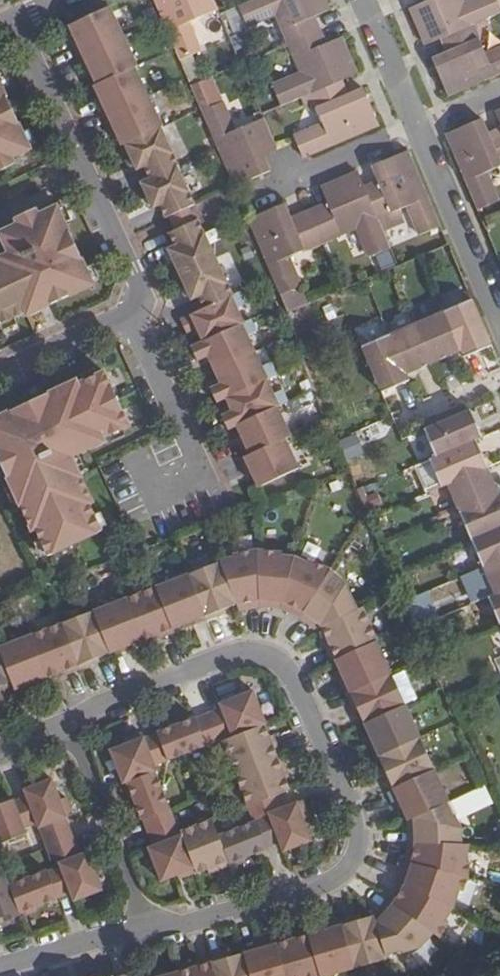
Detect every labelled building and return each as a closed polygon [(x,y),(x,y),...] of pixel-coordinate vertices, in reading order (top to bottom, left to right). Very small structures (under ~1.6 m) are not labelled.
[(180,63),(193,57),(202,53),(189,23),(217,12),(211,0),(153,0),(180,63)] [(276,18),(287,45),(314,34),(308,21),(315,17),(328,12),(323,0),(254,0),(238,7),(247,30),(276,18)] [(410,7),(426,46),(439,40),(447,36),(473,25),(499,14),(499,10),(495,0),(467,0),(464,1),(464,0),(426,0),(422,2),(410,7)] [(96,84),(136,66),(139,65),(110,6),(68,25),(96,84)] [(315,17),(308,21),(314,34),(321,31),(315,17)] [(476,31),(485,53),(499,47),(499,32),(496,22),(476,31)] [(447,95),(499,72),(499,47),(485,53),(476,31),(473,25),(447,36),(452,49),(444,52),(431,58),(447,95)] [(321,31),(314,34),(319,47),(327,45),(321,31)] [(299,74),(271,86),(281,108),(301,99),(310,96),(335,85),(343,82),(356,76),(340,39),(327,45),(319,47),(314,34),(287,45),(299,74)] [(447,36),(439,40),(444,52),(452,49),(447,36)] [(204,82),(193,57),(180,63),(191,87),(204,82)] [(125,144),(162,127),(164,126),(136,66),(96,84),(93,85),(121,145),(125,144)] [(343,82),(335,85),(341,98),(348,95),(343,82)] [(321,123),(293,136),(296,144),(302,158),(377,127),(362,89),(348,95),(341,98),(335,85),(310,96),(315,108),(321,123)] [(217,92),(196,101),(201,113),(222,104),(217,92)] [(310,96),(301,99),(307,112),(315,108),(310,96)] [(26,155),(0,100),(0,173),(11,169),(8,163),(26,155)] [(222,104),(201,113),(233,188),(271,172),(265,158),(264,156),(260,149),(273,144),(263,119),(236,131),(224,104),(222,104)] [(444,135),(477,212),(499,202),(487,173),(499,167),(499,135),(491,139),(488,133),(481,119),(444,135)] [(148,178),(177,165),(179,164),(174,153),(162,127),(125,144),(137,170),(144,167),(148,178)] [(488,133),(491,139),(499,135),(499,128),(488,133)] [(273,144),(260,149),(264,156),(277,150),(273,144)] [(376,182),(379,189),(366,194),(377,220),(395,212),(405,208),(417,237),(440,228),(408,153),(371,169),(376,182)] [(169,217),(189,207),(196,203),(189,192),(190,191),(177,165),(148,178),(140,181),(153,209),(160,206),(166,218),(169,217)] [(326,203),(329,210),(311,218),(323,244),(354,230),(366,259),(390,249),(382,233),(377,220),(366,194),(363,188),(357,175),(320,190),(326,203)] [(376,182),(363,188),(366,194),(379,189),(376,182)] [(329,210),(326,203),(308,211),(311,218),(329,210)] [(284,205),(247,220),(279,296),(301,287),(290,258),(323,244),(311,218),(293,225),(290,218),(284,205)] [(175,229),(195,220),(189,207),(169,217),(175,229)] [(19,317),(20,321),(90,289),(52,210),(34,219),(32,213),(7,224),(10,230),(0,234),(0,253),(3,260),(0,261),(0,325),(19,317)] [(308,211),(290,218),(293,225),(311,218),(308,211)] [(399,221),(395,212),(377,220),(382,233),(396,227),(394,223),(399,221)] [(203,306),(231,293),(232,292),(228,283),(229,283),(204,230),(198,218),(195,220),(175,229),(168,233),(174,245),(167,248),(191,301),(199,297),(203,306)] [(203,341),(243,324),(245,323),(231,293),(203,306),(190,312),(180,317),(188,334),(198,330),(203,341)] [(472,302),(445,313),(462,353),(464,359),(484,350),(481,344),(489,341),(472,302)] [(445,313),(417,325),(434,365),(462,353),(445,313)] [(214,370),(255,350),(243,324),(203,341),(191,346),(198,361),(208,357),(214,370)] [(417,325),(390,336),(406,376),(434,365),(417,325)] [(390,336),(361,348),(378,388),(385,385),(387,391),(409,382),(406,376),(390,336)] [(489,341),(481,344),(484,350),(492,347),(489,341)] [(225,399),(267,379),(268,378),(255,350),(214,370),(220,383),(210,387),(217,403),(225,399)] [(43,561),(96,536),(83,510),(87,507),(67,462),(99,446),(98,444),(124,431),(99,376),(73,388),(71,385),(0,418),(0,480),(26,536),(31,534),(43,561)] [(237,427),(278,407),(280,406),(267,379),(225,399),(231,410),(221,414),(229,430),(237,427)] [(385,385),(378,388),(380,394),(387,391),(385,385)] [(477,419),(495,417),(493,403),(475,405),(477,419)] [(249,453),(286,438),(292,436),(278,407),(237,427),(249,453)] [(469,411),(462,414),(465,421),(472,418),(469,411)] [(462,414),(424,431),(436,458),(475,441),(481,439),(472,418),(465,421),(462,414)] [(361,454),(357,441),(379,435),(376,425),(337,437),(344,459),(361,454)] [(286,438),(249,453),(244,456),(258,487),(300,467),(286,438)] [(436,458),(430,461),(442,488),(448,486),(481,472),(478,465),(484,462),(475,441),(436,458)] [(442,488),(431,462),(415,469),(426,495),(442,488)] [(484,462),(478,465),(481,472),(487,469),(484,462)] [(481,472),(448,486),(459,513),(499,496),(487,469),(481,472)] [(376,491),(369,495),(374,507),(382,503),(376,491)] [(459,513),(471,541),(499,529),(499,500),(499,496),(459,513)] [(471,541),(482,568),(499,560),(499,529),(471,541)] [(250,551),(236,557),(252,599),(254,606),(276,602),(297,604),(317,612),(331,624),(339,622),(344,633),(341,634),(345,641),(352,654),(349,656),(357,667),(353,668),(355,672),(369,703),(372,709),(375,707),(386,731),(383,732),(392,754),(395,752),(401,764),(397,765),(412,799),(415,806),(419,804),(424,816),(425,837),(421,858),(413,878),(402,896),(388,909),(376,913),(386,912),(401,953),(438,941),(449,927),(456,932),(464,919),(461,917),(470,901),(481,885),(477,884),(486,870),(484,855),(488,856),(487,838),(480,837),(481,825),(471,809),(473,807),(467,795),(464,796),(394,635),(396,635),(381,602),(376,605),(366,589),(369,588),(360,577),(349,563),(346,568),(326,554),(325,557),(313,551),(299,549),(299,547),(274,544),(249,549),(250,551)] [(252,599),(236,557),(72,619),(90,665),(100,662),(112,657),(110,653),(121,649),(123,653),(131,650),(143,645),(142,641),(157,635),(164,632),(166,636),(188,628),(187,624),(192,622),(198,620),(199,624),(225,614),(243,607),(242,603),(248,601),(252,599)] [(482,568),(494,595),(499,593),(499,560),(482,568)] [(465,600),(483,597),(479,570),(461,573),(465,600)] [(489,597),(499,623),(499,593),(494,595),(489,597)] [(431,594),(413,601),(421,620),(439,612),(431,594)] [(0,647),(0,710),(5,708),(14,705),(7,684),(19,678),(22,687),(34,682),(35,686),(57,678),(55,674),(66,670),(68,674),(90,665),(72,619),(0,647)] [(256,697),(108,740),(135,832),(155,833),(173,828),(155,769),(155,762),(219,744),(226,764),(236,765),(236,775),(249,821),(214,831),(211,822),(143,843),(154,882),(173,877),(181,877),(276,849),(276,852),(277,854),(312,844),(313,830),(303,799),(272,798),(290,792),(290,782),(277,739),(276,765),(256,697)] [(3,915),(5,920),(20,914),(19,912),(20,911),(26,914),(35,910),(37,905),(53,899),(59,897),(72,891),(76,900),(105,888),(93,857),(90,850),(82,853),(68,816),(76,812),(74,807),(70,795),(63,798),(55,777),(25,788),(28,795),(15,800),(14,798),(1,802),(0,801),(0,843),(28,833),(26,827),(39,821),(53,859),(60,857),(63,865),(49,871),(49,869),(9,884),(6,875),(0,877),(0,916),(3,915)] [(386,912),(376,913),(375,909),(353,915),(354,919),(343,922),(342,919),(319,925),(297,932),(298,935),(286,938),(275,942),(274,938),(252,944),(253,948),(242,951),(240,947),(218,953),(195,960),(197,963),(185,967),(184,963),(169,967),(162,969),(163,973),(155,975),(319,975),(401,953),(386,912)] [(134,967),(126,969),(118,972),(119,975),(137,975),(134,967)]
